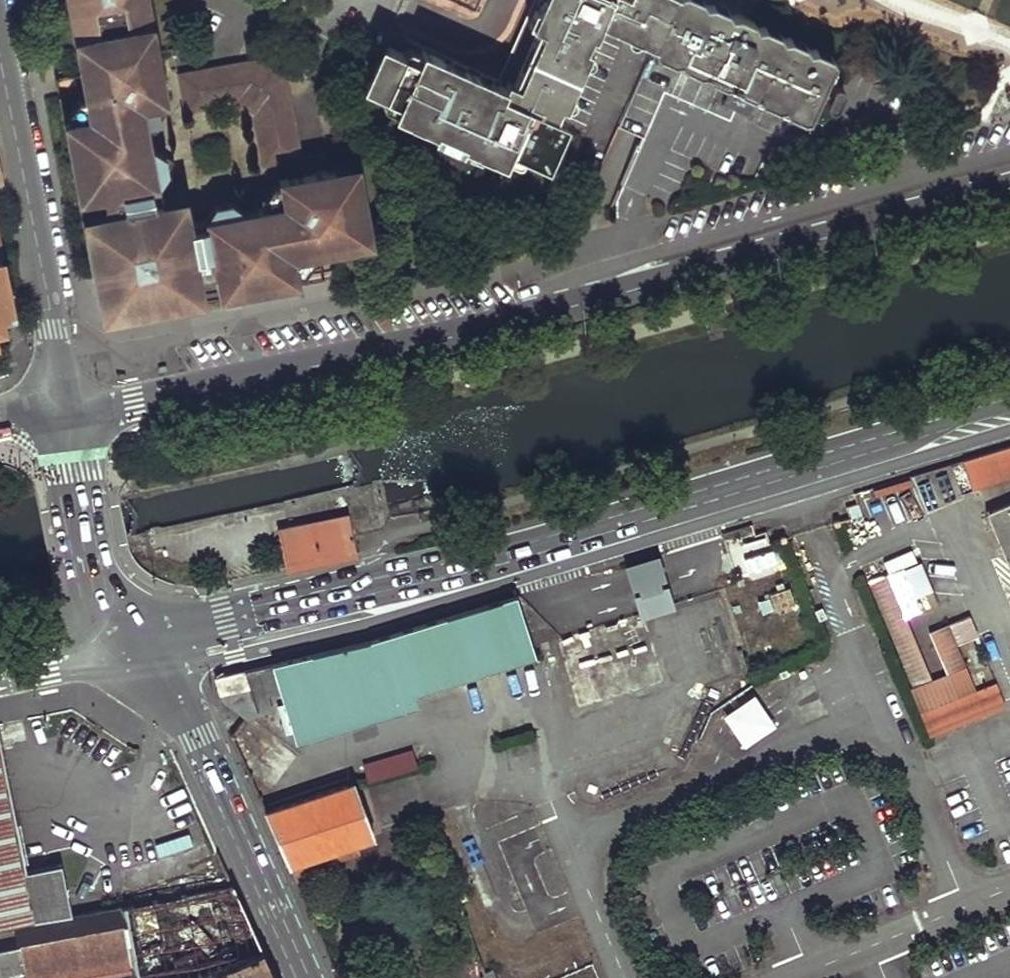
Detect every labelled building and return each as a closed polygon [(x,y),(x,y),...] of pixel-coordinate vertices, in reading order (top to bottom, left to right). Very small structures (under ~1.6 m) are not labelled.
[(83,70),(90,101),(62,107),(102,297),(132,317),(147,314),(302,282),(301,276),(297,257),(314,253),(353,244),(351,235),(363,232),(362,220),(371,218),(367,187),(355,189),(352,173),(338,175),(337,164),(279,176),(280,182),(283,200),(264,204),(199,218),(167,199),(154,130),(150,110),(168,105),(172,105),(151,0),(70,0),(83,70)] [(641,1),(637,0),(580,0),(570,24),(572,24),(537,105),(513,97),(509,97),(505,102),(504,107),(419,73),(423,62),(395,51),(377,94),(405,105),(400,118),(512,165),(518,152),(548,165),(571,113),(566,110),(599,29),(604,31),(606,27),(626,36),(641,1)] [(505,82),(428,51),(423,62),(419,73),(504,107),(505,102),(509,97),(513,97),(537,105),(572,24),(570,24),(580,0),(540,0),(505,82)] [(660,50),(682,0),(637,0),(641,1),(626,36),(638,41),(654,48),(660,50)] [(707,0),(682,0),(660,50),(658,54),(659,58),(730,88),(767,103),(803,118),(809,119),(815,116),(838,64),(837,57),(832,52),(707,0)] [(266,166),(276,164),(263,107),(275,91),(290,100),(286,77),(266,66),(244,70),(258,79),(247,94),(190,106),(192,115),(239,107),(256,116),(266,166)] [(247,94),(258,79),(244,70),(185,82),(190,106),(247,94)] [(836,108),(841,106),(846,92),(843,87),(839,86),(834,89),(829,103),(831,106),(836,108)] [(758,106),(767,103),(730,88),(733,95),(728,107),(753,118),(758,106)] [(303,158),(290,100),(275,91),(263,107),(276,164),(303,158)] [(159,129),(169,110),(168,105),(150,110),(154,130),(159,129)] [(352,173),(349,162),(337,164),(338,175),(352,173)] [(264,204),(283,200),(280,182),(274,184),(262,200),(264,204)] [(365,241),(363,232),(351,235),(353,244),(365,241)] [(316,261),(314,253),(297,257),(301,276),(304,275),(316,261)] [(964,462),(973,492),(1009,481),(1009,448),(964,462)] [(988,512),(1009,567),(1009,503),(988,512)] [(286,569),(287,571),(356,557),(347,516),(278,530),(286,569)] [(657,554),(624,564),(632,592),(638,614),(673,604),(666,583),(657,554)] [(933,680),(890,573),(872,582),(934,734),(1004,706),(995,683),(977,690),(950,624),(933,630),(951,673),(933,680)] [(516,596),(274,663),(282,687),(297,735),(538,661),(516,596)] [(274,663),(261,666),(269,691),(282,687),(274,663)] [(261,666),(247,670),(260,711),(273,707),(269,691),(261,666)] [(215,678),(213,681),(218,690),(250,714),(250,715),(260,711),(247,670),(215,678)] [(753,697),(725,717),(745,746),(773,726),(753,697)] [(16,925),(74,915),(64,865),(29,871),(1,724),(0,724),(0,977),(27,977),(16,925)] [(368,782),(417,769),(412,751),(363,764),(368,782)] [(345,783),(262,811),(291,876),(305,871),(303,864),(302,860),(348,844),(350,849),(356,868),(382,858),(374,835),(367,837),(345,783)] [(348,844),(302,860),(303,864),(350,849),(348,844)] [(137,977),(195,977),(210,972),(264,950),(235,883),(122,908),(137,977)] [(122,908),(120,906),(74,915),(16,925),(27,977),(137,977),(122,908)] [(213,977),(276,977),(274,974),(264,950),(210,972),(213,977)]
